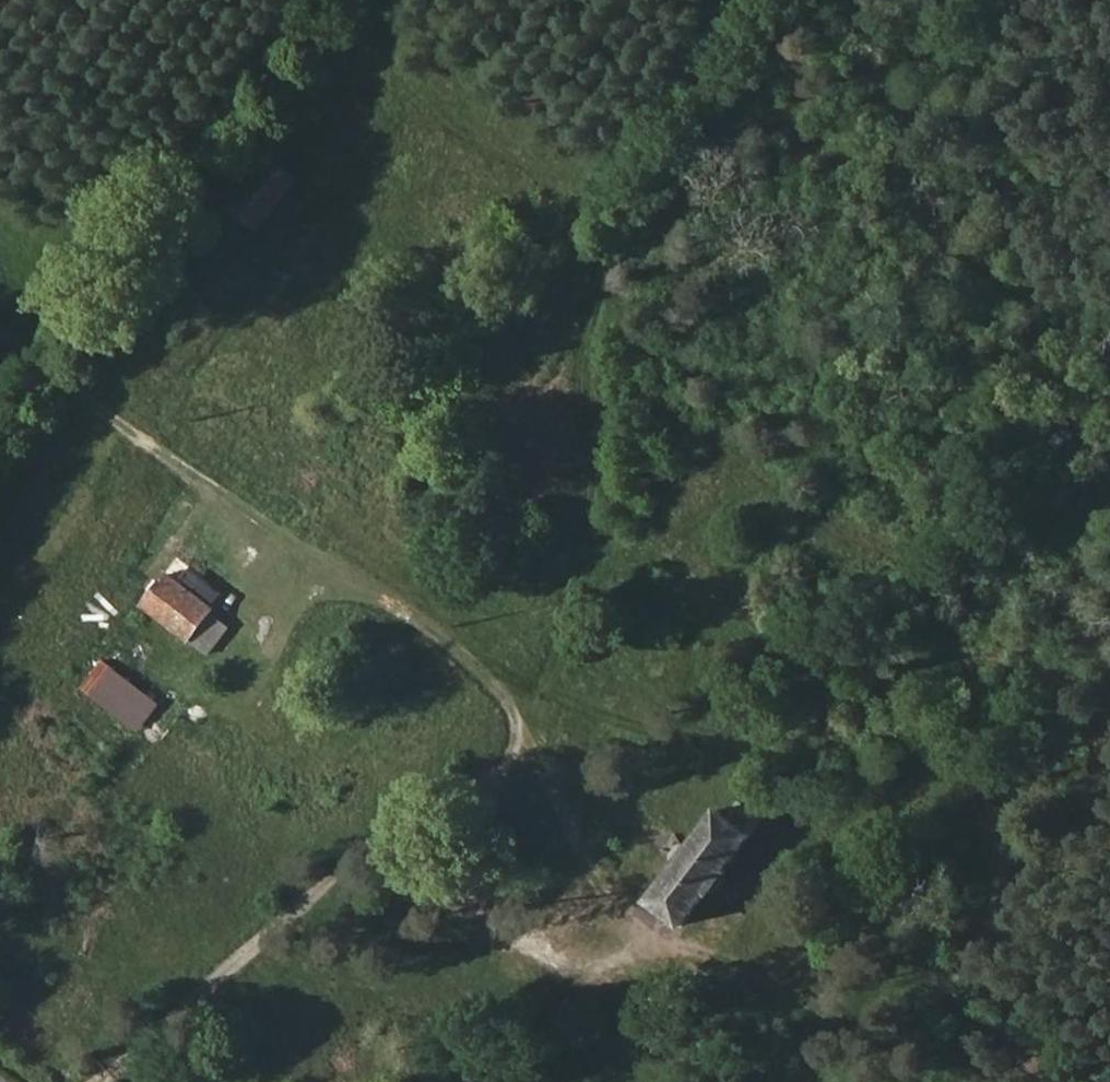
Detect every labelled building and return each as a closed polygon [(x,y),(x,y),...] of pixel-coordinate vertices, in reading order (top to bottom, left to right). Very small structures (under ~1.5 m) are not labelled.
[(213,609),(163,573),(138,607),(188,643),(213,609)] [(240,638),(220,622),(201,646),(220,662),(240,638)] [(102,658),(81,688),(140,730),(161,700),(102,658)] [(752,837),(718,809),(646,902),(679,930),(705,894),(711,898),(733,871),(729,867),(752,837)]
